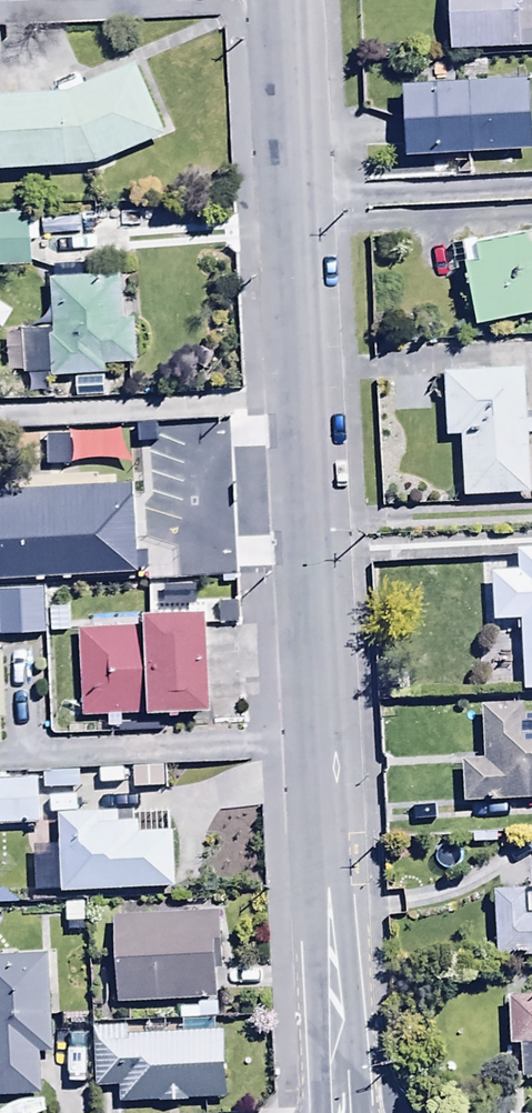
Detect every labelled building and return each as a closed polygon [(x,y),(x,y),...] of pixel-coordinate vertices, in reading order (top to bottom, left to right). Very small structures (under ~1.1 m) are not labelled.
[(452,27),(531,24),(531,0),(451,0),(452,27)] [(407,134),(531,128),(531,95),(530,54),(403,61),(407,134)] [(0,92),(0,170),(97,165),(166,135),(136,64),(70,93),(0,92)] [(0,192),(0,244),(32,243),(30,191),(0,192)] [(460,240),(477,325),(531,314),(531,231),(524,233),(525,237),(480,245),(478,237),(460,240)] [(50,328),(22,328),(23,370),(27,370),(28,393),(42,393),(42,373),(51,373),(51,376),(102,376),(102,363),(136,363),(136,318),(120,318),(119,278),(49,279),(50,328)] [(524,369),(445,372),(447,437),(460,437),(462,501),(529,499),(527,435),(531,435),(531,418),(526,419),(524,369)] [(30,519),(37,519),(40,563),(161,557),(159,515),(154,515),(152,479),(134,480),(134,468),(27,473),(30,519)] [(520,621),(522,693),(531,692),(531,548),(520,549),(520,572),(493,573),(494,621),(520,621)] [(144,626),(79,628),(83,719),(106,718),(106,729),(121,728),(120,714),(211,710),(207,608),(143,611),(144,626)] [(483,705),(483,761),(464,761),(464,802),(531,802),(531,715),(522,715),(522,705),(483,705)] [(0,754),(0,801),(38,800),(38,754),(0,754)] [(120,812),(60,814),(62,891),(176,887),(175,832),(171,832),(171,813),(137,814),(137,821),(120,822),(120,812)] [(491,892),(496,958),(531,956),(531,890),(491,892)] [(217,912),(114,915),(116,1004),(219,1001),(217,912)] [(0,930),(0,1078),(38,1077),(37,1033),(49,1033),(45,928),(0,930)] [(507,996),(508,1048),(518,1048),(519,1080),(531,1079),(531,995),(507,996)] [(128,1025),(95,1026),(97,1084),(118,1083),(119,1104),(227,1101),(224,1030),(214,1031),(213,1020),(183,1021),(183,1034),(128,1036),(128,1025)]
